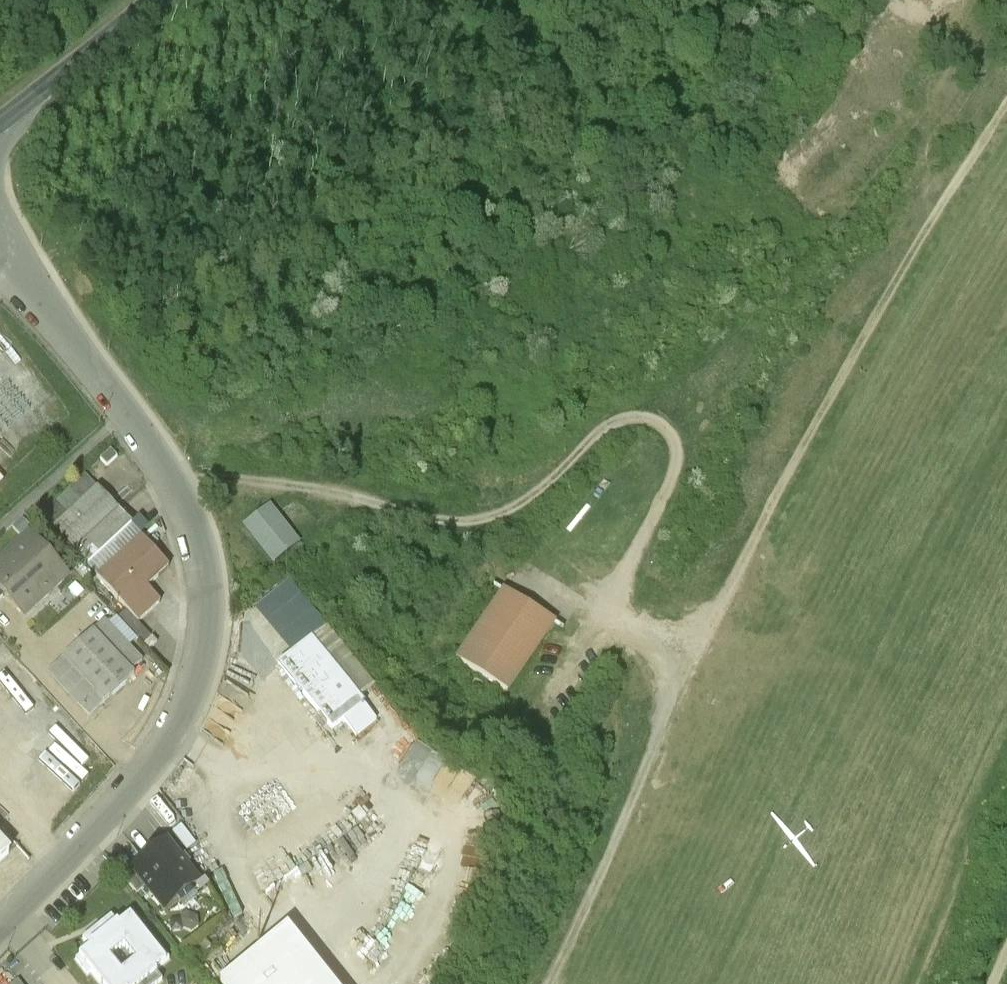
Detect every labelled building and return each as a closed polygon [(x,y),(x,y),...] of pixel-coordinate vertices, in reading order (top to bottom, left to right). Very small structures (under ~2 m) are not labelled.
[(34,452),(0,420),(0,488),(34,452)] [(133,523),(87,473),(41,514),(88,564),(133,523)] [(300,541),(270,502),(243,522),(273,562),(300,541)] [(141,534),(97,574),(127,607),(118,615),(142,642),(151,634),(138,619),(161,600),(147,585),(170,565),(141,534)] [(29,537),(0,563),(0,565),(2,568),(0,570),(0,596),(5,592),(25,613),(64,577),(47,559),(48,558),(29,537)] [(506,583),(461,648),(512,684),(558,618),(506,583)] [(105,619),(77,644),(119,689),(134,675),(131,671),(142,660),(105,619)] [(77,644),(49,670),(90,716),(119,689),(77,644)] [(313,646),(282,670),(329,730),(341,721),(353,737),(372,721),(313,646)] [(459,795),(469,776),(431,756),(421,775),(459,795)] [(202,890),(168,845),(133,872),(168,916),(202,890)] [(119,924),(112,914),(81,939),(88,948),(75,959),(88,976),(91,973),(100,983),(158,983),(161,982),(153,971),(167,960),(157,947),(154,949),(142,933),(146,929),(134,913),(119,924)] [(288,934),(225,983),(328,983),(288,934)]
